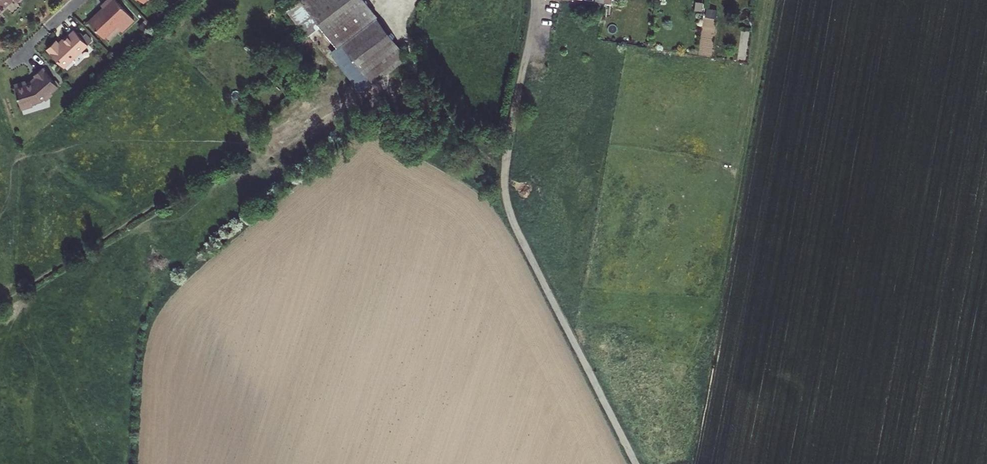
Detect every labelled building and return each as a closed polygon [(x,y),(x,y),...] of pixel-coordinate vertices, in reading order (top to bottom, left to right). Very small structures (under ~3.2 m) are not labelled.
[(10,0),(0,0),(0,9),(10,0)] [(113,0),(107,0),(99,7),(102,9),(87,23),(103,40),(116,27),(121,33),(133,21),(113,0)] [(287,10),(300,28),(339,0),(300,0),(287,10)] [(300,28),(307,36),(321,26),(327,35),(368,4),(365,0),(339,0),(300,28)] [(368,4),(327,35),(337,47),(331,51),(361,90),(406,57),(394,39),(368,4)] [(705,8),(699,54),(711,56),(717,10),(705,8)] [(87,45),(73,30),(58,44),(55,40),(46,49),(63,67),(87,45)] [(57,86),(41,67),(33,74),(35,77),(29,81),(29,83),(24,85),(23,81),(12,85),(20,109),(31,106),(30,103),(39,101),(42,98),(45,99),(50,95),(50,92),(57,86)]
